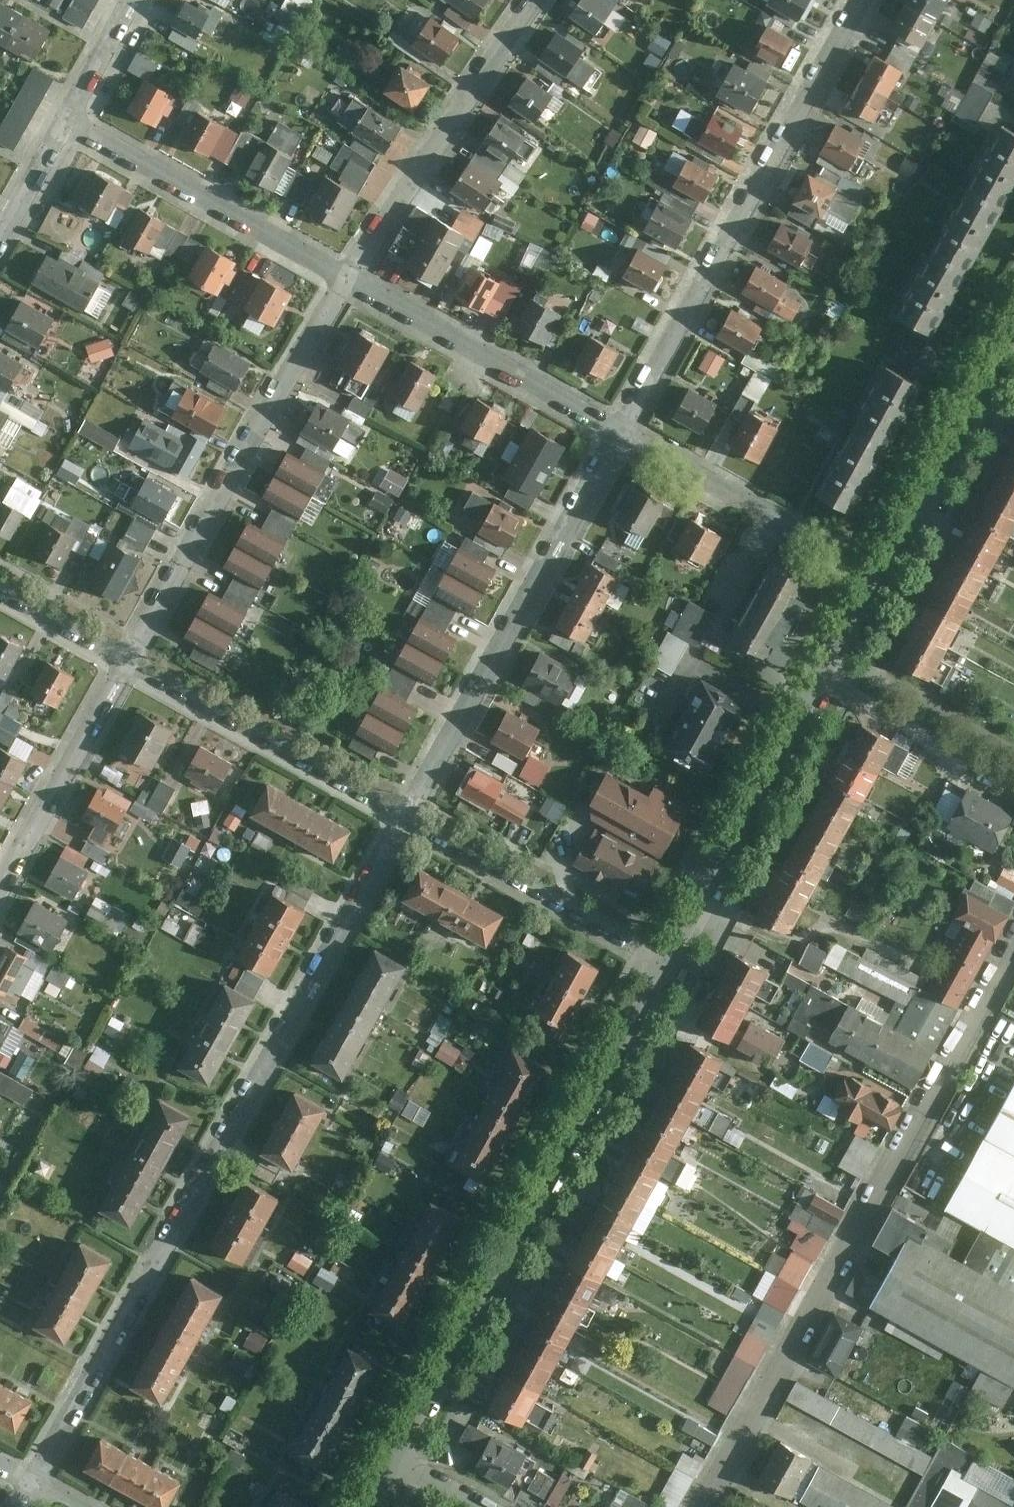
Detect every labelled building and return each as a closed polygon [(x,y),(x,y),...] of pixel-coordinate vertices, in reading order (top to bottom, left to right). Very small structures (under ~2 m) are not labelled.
[(7,0),(0,0),(0,37),(10,42),(27,11),(7,0)] [(100,0),(74,0),(66,14),(86,25),(100,0)] [(476,19),(488,0),(447,0),(451,2),(476,19)] [(571,15),(596,33),(614,8),(603,0),(582,0),(571,15)] [(770,1),(801,18),(811,0),(770,0),(770,1)] [(906,2),(937,20),(949,0),(907,0),(906,2)] [(470,28),(476,19),(451,2),(444,12),(470,28)] [(906,2),(891,29),(922,46),(937,20),(906,2)] [(198,37),(210,16),(186,3),(175,24),(198,37)] [(27,11),(10,42),(38,58),(55,27),(27,11)] [(411,42),(442,64),(460,39),(430,17),(411,42)] [(770,23),(754,52),(779,66),(795,37),(770,23)] [(199,40),(174,27),(168,37),(194,50),(199,40)] [(560,30),(542,56),(544,57),(567,73),(584,85),(598,65),(580,52),(588,41),(570,29),(567,34),(560,30)] [(863,77),(902,99),(906,92),(894,85),(906,64),(879,49),(863,77)] [(992,50),(975,81),(995,92),(1012,61),(992,50)] [(567,73),(544,57),(537,66),(560,83),(567,73)] [(414,106),(432,79),(403,59),(384,86),(414,106)] [(748,67),(770,80),(774,73),(752,60),(748,67)] [(736,61),(719,91),(752,111),(770,80),(748,67),(736,61)] [(58,76),(38,65),(0,132),(0,139),(16,148),(58,76)] [(528,76),(510,103),(536,121),(554,94),(528,76)] [(863,77),(847,106),(874,122),(886,101),(897,107),(902,99),(863,77)] [(129,110),(156,124),(172,95),(145,80),(129,110)] [(231,108),(244,115),(257,88),(243,81),(231,108)] [(958,113),(978,123),(995,92),(975,81),(958,113)] [(381,149),(386,152),(402,127),(355,97),(339,121),(358,134),(381,149)] [(198,111),(182,141),(209,155),(210,153),(225,125),(198,111)] [(503,111),(499,117),(519,130),(523,124),(503,111)] [(696,111),(685,131),(707,144),(728,155),(744,128),(717,112),(712,120),(696,111)] [(499,117),(483,142),(511,160),(517,151),(529,159),(539,144),(519,130),(499,117)] [(246,175),(273,190),(304,134),(278,119),(267,138),(248,173),(246,175)] [(838,124),(823,151),(850,166),(851,167),(866,140),(838,124)] [(239,132),(225,125),(210,153),(225,161),(239,132)] [(243,126),(239,132),(225,161),(248,173),(267,138),(243,126)] [(1009,208),(1013,198),(1013,132),(1003,127),(970,187),(1009,208)] [(350,145),(373,160),(381,149),(358,134),(350,145)] [(326,221),(339,228),(376,162),(373,160),(350,145),(345,142),(331,164),(342,171),(336,180),(329,176),(324,184),(319,192),(309,211),(311,212),(312,214),(313,217),(315,219),(317,220),(320,221),(323,221),(326,221)] [(511,160),(483,142),(476,152),(504,170),(511,160)] [(728,155),(707,144),(703,151),(724,163),(728,155)] [(850,166),(823,151),(818,160),(845,175),(850,166)] [(703,197),(705,198),(719,173),(709,167),(712,163),(697,154),(694,159),(690,157),(678,180),(676,183),(703,197)] [(472,161),(453,189),(484,210),(503,181),(472,161)] [(96,212),(109,219),(119,200),(128,184),(99,168),(90,183),(86,180),(79,193),(83,195),(78,205),(95,215),(96,212)] [(665,191),(697,208),(703,197),(676,183),(678,180),(655,168),(647,182),(665,191)] [(319,192),(324,184),(298,169),(284,193),(302,203),(311,188),(319,192)] [(865,199),(813,169),(796,199),(797,200),(821,213),(823,214),(827,207),(852,221),(865,199)] [(140,191),(128,184),(119,200),(131,206),(140,191)] [(934,250),(973,272),(1009,208),(970,187),(934,250)] [(665,191),(661,200),(692,217),(697,208),(665,191)] [(438,208),(481,230),(487,217),(445,195),(438,208)] [(667,241),(678,247),(694,218),(692,217),(661,200),(645,229),(656,235),(654,238),(665,244),(667,241)] [(821,213),(797,200),(789,213),(814,227),(821,213)] [(439,283),(454,257),(468,231),(417,203),(402,227),(387,254),(439,283)] [(141,205),(123,236),(151,252),(158,240),(170,247),(181,228),(141,205)] [(782,222),(768,248),(799,265),(814,239),(782,222)] [(209,244),(191,276),(193,287),(210,296),(220,291),(237,260),(209,244)] [(624,275),(653,291),(669,263),(640,247),(624,275)] [(934,250),(897,314),(936,337),(973,272),(934,250)] [(34,282),(84,310),(100,281),(86,273),(88,269),(63,256),(62,260),(50,253),(34,282)] [(759,265),(744,290),(745,290),(775,307),(794,318),(804,301),(785,290),(789,282),(772,272),(775,267),(765,261),(762,266),(759,265)] [(473,267),(457,295),(485,311),(501,283),(473,267)] [(246,309),(275,325),(295,289),(267,274),(265,277),(256,272),(239,302),(247,306),(246,309)] [(775,307),(745,290),(740,299),(770,316),(775,307)] [(533,336),(546,344),(557,325),(563,315),(532,298),(514,331),(531,340),(533,336)] [(55,318),(23,301),(8,327),(28,339),(40,345),(55,318)] [(736,308),(720,336),(749,352),(765,324),(736,308)] [(557,325),(546,344),(555,349),(566,330),(557,325)] [(931,337),(907,325),(890,358),(914,371),(931,337)] [(362,395),(390,348),(359,331),(340,366),(354,372),(346,386),(362,395)] [(97,362),(119,353),(113,335),(90,344),(97,362)] [(606,378),(620,352),(594,337),(579,363),(606,378)] [(215,375),(238,388),(253,362),(218,342),(212,352),(205,347),(198,348),(193,356),(194,363),(215,375)] [(712,348),(703,368),(720,376),(729,356),(712,348)] [(10,392),(25,365),(0,351),(0,386),(10,392)] [(390,394),(417,409),(437,374),(410,359),(390,394)] [(889,364),(852,430),(888,450),(925,384),(889,364)] [(176,374),(158,406),(214,436),(231,404),(176,374)] [(238,388),(215,375),(209,386),(232,399),(238,388)] [(674,417),(702,432),(717,404),(689,389),(674,417)] [(456,414),(466,419),(477,398),(468,392),(456,414)] [(374,406),(355,396),(348,408),(368,418),(374,406)] [(466,419),(462,426),(470,431),(464,442),(477,448),(483,437),(491,442),(498,429),(502,431),(509,418),(505,416),(507,413),(477,398),(466,419)] [(367,428),(318,402),(301,432),(321,443),(332,449),(341,436),(358,446),(367,428)] [(12,413),(0,406),(0,435),(12,413)] [(761,460),(779,425),(751,410),(732,444),(734,446),(733,448),(747,456),(748,453),(761,460)] [(147,416),(132,443),(190,476),(210,444),(193,434),(189,440),(147,416)] [(89,419),(83,433),(120,449),(126,435),(89,419)] [(505,476),(539,494),(564,447),(530,428),(505,476)] [(817,493),(853,512),(888,450),(852,430),(817,493)] [(321,443),(301,432),(296,440),(307,446),(316,451),(321,443)] [(301,457),(326,471),(333,460),(316,451),(307,446),(301,457)] [(288,451),(275,474),(313,494),(326,471),(301,457),(288,451)] [(1010,452),(997,475),(1013,484),(1013,454),(1010,452)] [(69,459),(62,473),(80,482),(87,468),(69,459)] [(406,495),(413,475),(393,467),(385,487),(406,495)] [(167,519),(180,494),(136,471),(122,475),(113,491),(167,519)] [(300,517),(313,494),(275,474),(262,497),(275,504),(300,517)] [(997,475),(982,502),(1013,519),(1013,484),(997,475)] [(537,498),(512,484),(506,495),(531,509),(537,498)] [(636,485),(617,518),(621,521),(619,525),(631,532),(626,541),(639,548),(654,522),(666,502),(636,485)] [(10,539),(33,498),(12,486),(0,508),(0,533),(10,539)] [(381,490),(374,504),(391,511),(397,498),(381,490)] [(480,529),(510,546),(526,518),(475,490),(465,508),(485,519),(480,529)] [(676,508),(666,502),(654,522),(665,528),(676,508)] [(998,550),(1013,522),(1013,519),(982,502),(965,532),(998,550)] [(269,515),(293,528),(300,517),(275,504),(269,515)] [(34,552),(60,567),(77,536),(68,532),(74,521),(60,513),(54,524),(51,522),(34,552)] [(262,527),(287,540),(293,528),(269,515),(262,527)] [(669,538),(679,543),(692,521),(681,515),(669,538)] [(146,552),(159,529),(137,517),(124,540),(146,552)] [(403,537),(409,525),(397,518),(390,531),(403,537)] [(679,543),(677,547),(707,564),(723,535),(693,518),(692,521),(679,543)] [(262,527),(249,520),(236,544),(274,564),(287,540),(262,527)] [(91,556),(101,535),(91,530),(80,550),(91,556)] [(951,557),(986,574),(998,550),(965,532),(951,557)] [(459,548),(484,563),(492,549),(466,535),(459,548)] [(88,584),(119,600),(142,555),(112,539),(88,584)] [(274,564),(236,544),(223,567),(235,574),(261,588),(274,564)] [(446,571),(485,592),(497,570),(484,563),(459,548),(446,571)] [(621,560),(601,549),(595,560),(615,571),(621,560)] [(938,581),(972,600),(986,574),(951,557),(938,581)] [(811,583),(772,561),(744,615),(788,639),(811,600),(804,596),(811,583)] [(573,595),(604,611),(620,580),(589,564),(573,595)] [(446,571),(434,592),(459,606),(473,614),(485,592),(446,571)] [(235,574),(229,586),(254,600),(261,588),(235,574)] [(938,581),(926,604),(960,623),(972,600),(938,581)] [(222,598),(247,612),(254,600),(229,586),(222,598)] [(222,598),(210,591),(197,614),(234,635),(247,612),(222,598)] [(459,606),(434,592),(427,606),(452,620),(459,606)] [(604,611),(573,595),(558,626),(588,642),(604,611)] [(698,646),(716,613),(691,600),(674,633),(698,646)] [(926,604),(911,631),(945,647),(960,623),(926,604)] [(444,633),(452,620),(427,606),(418,619),(444,633)] [(234,635),(197,614),(183,638),(196,645),(221,659),(234,635)] [(788,639),(744,615),(731,638),(766,658),(775,642),(784,647),(788,639)] [(406,642),(445,662),(457,640),(444,633),(418,619),(406,642)] [(576,640),(556,630),(551,639),(571,650),(576,640)] [(673,675),(691,642),(670,631),(652,663),(673,675)] [(945,647),(911,631),(895,661),(952,691),(963,671),(939,659),(945,647)] [(0,636),(0,674),(6,677),(22,648),(0,636)] [(406,642),(394,663),(420,677),(433,684),(445,662),(406,642)] [(221,659),(196,645),(190,656),(215,670),(221,659)] [(579,673),(541,652),(524,684),(545,696),(562,705),(579,673)] [(76,677),(49,662),(33,692),(60,706),(76,677)] [(420,677),(394,663),(388,676),(413,690),(420,677)] [(406,702),(413,690),(388,676),(381,688),(406,702)] [(665,749),(711,774),(722,755),(718,753),(736,722),(740,724),(752,704),(704,678),(665,749)] [(545,696),(524,684),(517,696),(538,707),(545,696)] [(368,712),(406,732),(419,709),(406,702),(381,688),(368,712)] [(0,699),(0,724),(20,735),(26,724),(6,713),(16,694),(6,689),(0,699)] [(541,729),(508,711),(492,739),(525,758),(541,729)] [(176,731),(144,712),(122,751),(155,769),(176,731)] [(368,712),(356,734),(381,747),(394,754),(406,732),(368,712)] [(20,735),(0,724),(0,740),(14,747),(20,735)] [(866,726),(848,758),(884,776),(887,768),(900,775),(914,750),(866,726)] [(381,747),(356,734),(350,745),(375,759),(381,747)] [(0,748),(0,775),(16,784),(29,760),(1,746),(0,748)] [(235,765),(202,746),(187,773),(196,778),(194,781),(210,790),(212,787),(220,792),(235,765)] [(497,761),(517,771),(522,762),(502,752),(497,761)] [(551,766),(532,755),(521,775),(540,786),(551,766)] [(834,783),(869,801),(884,776),(848,758),(834,783)] [(477,769),(464,792),(522,824),(531,807),(520,801),(519,803),(500,793),(505,784),(477,769)] [(611,827),(651,850),(665,857),(694,805),(659,787),(654,795),(610,773),(604,784),(593,784),(594,819),(611,827)] [(3,809),(16,784),(0,775),(0,807),(3,809)] [(179,789),(164,780),(149,806),(164,814),(179,789)] [(826,796),(861,815),(869,801),(834,783),(826,796)] [(311,808),(268,786),(251,817),(293,840),(311,808)] [(99,790),(84,816),(117,836),(132,809),(99,790)] [(1013,825),(1013,812),(972,790),(949,826),(997,853),(1013,825)] [(812,821),(847,839),(861,815),(826,796),(812,821)] [(548,822),(556,827),(568,809),(559,804),(548,822)] [(353,831),(311,808),(293,840),(336,863),(353,831)] [(799,845),(833,862),(847,839),(812,821),(799,845)] [(651,850),(611,827),(607,834),(596,828),(575,865),(625,892),(629,886),(643,894),(662,862),(648,854),(651,850)] [(790,860),(825,877),(833,862),(799,845),(790,860)] [(61,856),(45,883),(75,900),(91,872),(61,856)] [(779,880),(813,898),(825,877),(790,860),(779,880)] [(1013,890),(1013,866),(1008,863),(999,884),(1013,890)] [(466,892),(422,868),(404,901),(448,925),(466,892)] [(288,899),(307,910),(318,890),(299,880),(288,899)] [(813,898),(779,880),(760,916),(794,934),(813,898)] [(274,892),(238,956),(276,977),(312,913),(307,910),(288,899),(274,892)] [(466,892),(448,925),(489,948),(507,915),(466,892)] [(1010,913),(973,894),(958,921),(965,924),(928,995),(959,1011),(1010,913)] [(105,922),(116,905),(103,897),(92,914),(105,922)] [(36,902),(19,932),(42,945),(54,951),(71,921),(36,902)] [(42,945),(19,932),(15,940),(38,952),(42,945)] [(831,954),(813,944),(803,963),(821,972),(826,963),(831,954)] [(836,945),(831,954),(826,963),(841,970),(850,953),(850,952),(836,945)] [(0,962),(0,989),(16,998),(18,993),(23,996),(40,964),(9,946),(0,962)] [(344,1006),(377,1024),(408,966),(375,949),(344,1006)] [(918,1089),(959,1011),(928,995),(850,953),(841,970),(839,973),(907,1009),(898,1027),(877,1068),(918,1089)] [(536,1012),(566,1028),(599,972),(568,955),(536,1012)] [(738,956),(719,990),(753,1009),(761,997),(775,1004),(784,987),(770,979),(773,974),(738,956)] [(63,997),(76,972),(60,964),(48,989),(63,997)] [(236,990),(256,1001),(268,980),(248,969),(236,990)] [(203,1025),(239,1045),(261,1004),(256,1001),(236,990),(226,984),(203,1025)] [(832,1044),(850,1009),(810,988),(789,1028),(805,1037),(808,1032),(832,1044)] [(753,1009),(719,990),(700,1025),(734,1044),(753,1009)] [(832,1044),(877,1068),(898,1027),(853,1003),(850,1009),(832,1044)] [(377,1024),(344,1006),(312,1066),(345,1083),(377,1024)] [(445,1036),(455,1019),(445,1013),(435,1030),(445,1036)] [(0,1017),(0,1055),(16,1026),(0,1017)] [(65,1040),(27,1018),(20,1029),(59,1051),(65,1040)] [(789,1041),(755,1023),(740,1050),(775,1068),(789,1041)] [(203,1025),(180,1066),(216,1086),(239,1045),(203,1025)] [(447,1040),(439,1054),(468,1070),(476,1055),(447,1040)] [(814,1041),(805,1058),(830,1072),(840,1055),(814,1041)] [(740,1071),(694,1045),(676,1076),(710,1096),(725,1071),(737,1077),(740,1071)] [(515,1050),(485,1106),(519,1124),(548,1068),(515,1050)] [(862,1117),(878,1086),(850,1071),(834,1102),(845,1108),(843,1113),(859,1121),(861,1116),(862,1117)] [(437,1101),(446,1087),(428,1076),(419,1090),(437,1101)] [(706,1105),(710,1096),(676,1076),(658,1109),(694,1129),(697,1122),(712,1131),(723,1113),(706,1105)] [(862,1117),(890,1131),(906,1100),(878,1086),(862,1117)] [(978,1225),(1013,1244),(1013,1087),(948,1209),(978,1225)] [(296,1092),(261,1156),(263,1158),(283,1168),(293,1174),(329,1110),(296,1092)] [(147,1127),(183,1146),(198,1120),(162,1101),(147,1127)] [(452,1168),(486,1186),(519,1124),(485,1106),(452,1168)] [(685,1143),(694,1129),(658,1109),(650,1124),(685,1143)] [(677,1158),(685,1143),(650,1124),(641,1139),(677,1158)] [(147,1127),(116,1182),(152,1201),(183,1146),(147,1127)] [(864,1180),(881,1148),(857,1135),(841,1167),(864,1180)] [(699,1170),(677,1158),(641,1139),(628,1165),(662,1182),(665,1177),(689,1190),(699,1170)] [(273,1186),(283,1168),(263,1158),(254,1175),(273,1186)] [(662,1182),(628,1165),(614,1188),(647,1206),(662,1182)] [(280,1199),(247,1180),(211,1245),(244,1263),(280,1199)] [(116,1182),(101,1208),(137,1227),(152,1201),(116,1182)] [(635,1231),(647,1206),(614,1188),(600,1214),(635,1231)] [(817,1215),(838,1226),(847,1212),(819,1197),(812,1212),(817,1215)] [(973,1388),(1005,1405),(1013,1390),(1013,1244),(978,1225),(962,1254),(947,1246),(953,1236),(890,1202),(842,1289),(890,1316),(884,1327),(941,1359),(948,1347),(985,1368),(973,1388)] [(413,1241),(445,1259),(466,1222),(434,1204),(413,1241)] [(591,1229),(626,1247),(635,1231),(600,1214),(591,1229)] [(809,1229),(829,1242),(838,1226),(817,1215),(809,1229)] [(795,1254),(816,1265),(829,1242),(809,1229),(794,1221),(790,1229),(801,1235),(793,1248),(797,1251),(795,1254)] [(582,1245),(617,1263),(626,1247),(591,1229),(582,1245)] [(413,1241),(391,1279),(423,1297),(445,1259),(413,1241)] [(58,1286),(93,1305),(116,1264),(82,1244),(58,1286)] [(570,1268),(605,1286),(617,1263),(582,1245),(570,1268)] [(309,1273),(317,1259),(301,1250),(293,1265),(309,1273)] [(780,1280),(801,1291),(816,1265),(795,1254),(780,1280)] [(556,1294),(591,1312),(605,1286),(570,1268),(556,1294)] [(223,1293),(193,1277),(173,1314),(203,1331),(223,1293)] [(391,1279),(371,1316),(403,1334),(423,1297),(391,1279)] [(750,1333),(771,1344),(801,1291),(780,1280),(750,1333)] [(58,1286),(35,1325),(70,1345),(93,1305),(58,1286)] [(544,1318),(579,1335),(591,1312),(556,1294),(544,1318)] [(836,1374),(862,1326),(829,1308),(803,1356),(836,1374)] [(183,1368),(203,1331),(173,1314),(152,1351),(183,1368)] [(535,1334),(570,1351),(579,1335),(544,1318),(535,1334)] [(251,1376),(273,1337),(256,1327),(234,1366),(251,1376)] [(736,1357),(757,1369),(771,1344),(750,1333),(736,1357)] [(527,1350),(562,1367),(570,1351),(535,1334),(527,1350)] [(333,1377),(365,1393),(380,1365),(348,1349),(333,1377)] [(509,1383),(544,1401),(562,1367),(527,1350),(509,1383)] [(183,1368),(152,1351),(132,1389),(162,1406),(183,1368)] [(729,1417),(757,1369),(736,1357),(708,1406),(729,1417)] [(333,1377),(319,1404),(351,1421),(365,1393),(333,1377)] [(973,1388),(953,1377),(932,1415),(912,1405),(896,1434),(795,1379),(784,1399),(922,1474),(904,1506),(905,1506),(1013,1506),(1013,1473),(947,1437),(973,1388)] [(509,1383),(489,1416),(506,1426),(510,1420),(528,1430),(531,1425),(546,1432),(556,1414),(541,1406),(544,1401),(509,1383)] [(16,1430),(31,1402),(5,1388),(0,1398),(0,1421),(16,1430)] [(304,1433),(336,1450),(351,1421),(319,1404),(304,1433)] [(713,1449),(720,1437),(700,1426),(693,1438),(713,1449)] [(460,1447),(482,1459),(494,1441),(471,1428),(460,1447)] [(290,1459),(322,1476),(336,1450),(304,1433),(290,1459)] [(129,1454),(103,1439),(84,1473),(111,1488),(129,1454)] [(790,1495),(811,1457),(778,1439),(757,1477),(790,1495)] [(530,1459),(494,1441),(482,1459),(475,1471),(512,1492),(516,1484),(530,1459)] [(155,1467),(129,1454),(111,1488),(137,1502),(155,1467)] [(705,1465),(685,1454),(655,1506),(681,1506),(705,1465)] [(541,1465),(530,1459),(516,1484),(528,1490),(541,1465)] [(818,1462),(797,1500),(810,1506),(898,1506),(818,1462)] [(137,1502),(147,1506),(167,1506),(181,1481),(155,1467),(137,1502)] [(560,1483),(540,1473),(530,1491),(550,1502),(560,1483)] [(550,1502),(559,1506),(560,1506),(575,1482),(564,1476),(560,1483),(550,1502)] [(305,1504),(278,1490),(269,1506),(303,1506),(305,1504)] [(655,1506),(633,1495),(626,1506),(655,1506)]
